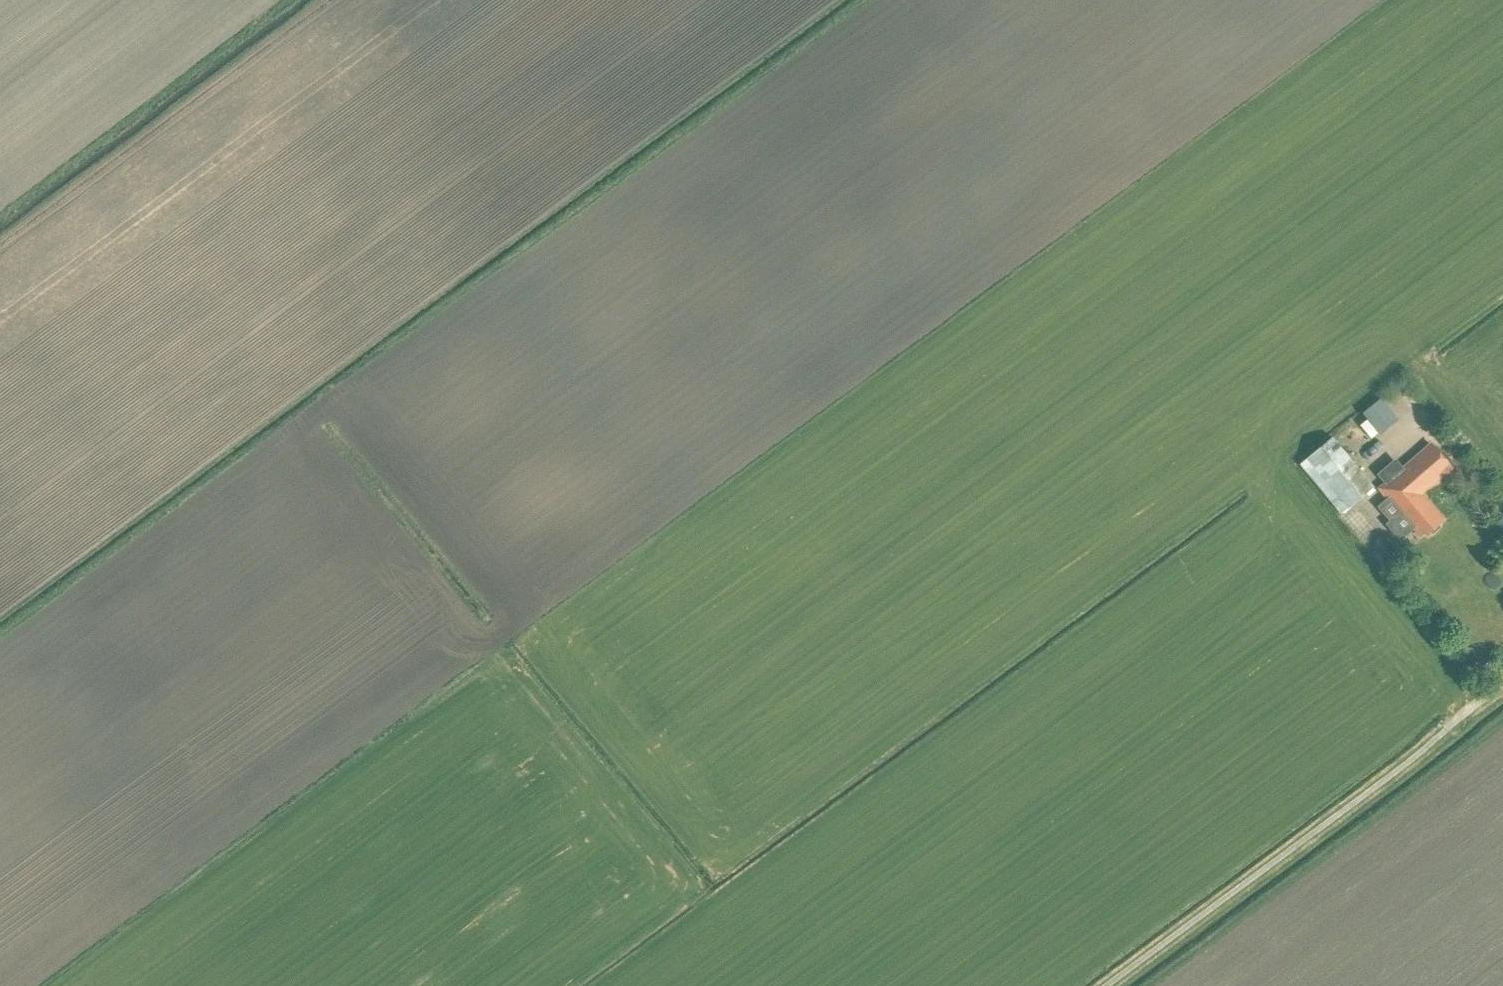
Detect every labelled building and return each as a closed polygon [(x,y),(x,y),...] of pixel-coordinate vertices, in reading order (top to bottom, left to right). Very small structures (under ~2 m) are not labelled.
[(1370,439),(1377,433),(1367,421),(1360,426),(1370,439)] [(1333,437),(1301,466),(1344,515),(1375,487),(1333,437)] [(1428,535),(1444,521),(1421,494),(1430,486),(1432,487),(1452,469),(1432,445),(1402,470),(1396,462),(1381,475),(1387,483),(1379,490),(1386,498),(1378,505),(1390,520),(1386,524),(1400,540),(1413,529),(1420,537),(1425,533),(1428,535)]
